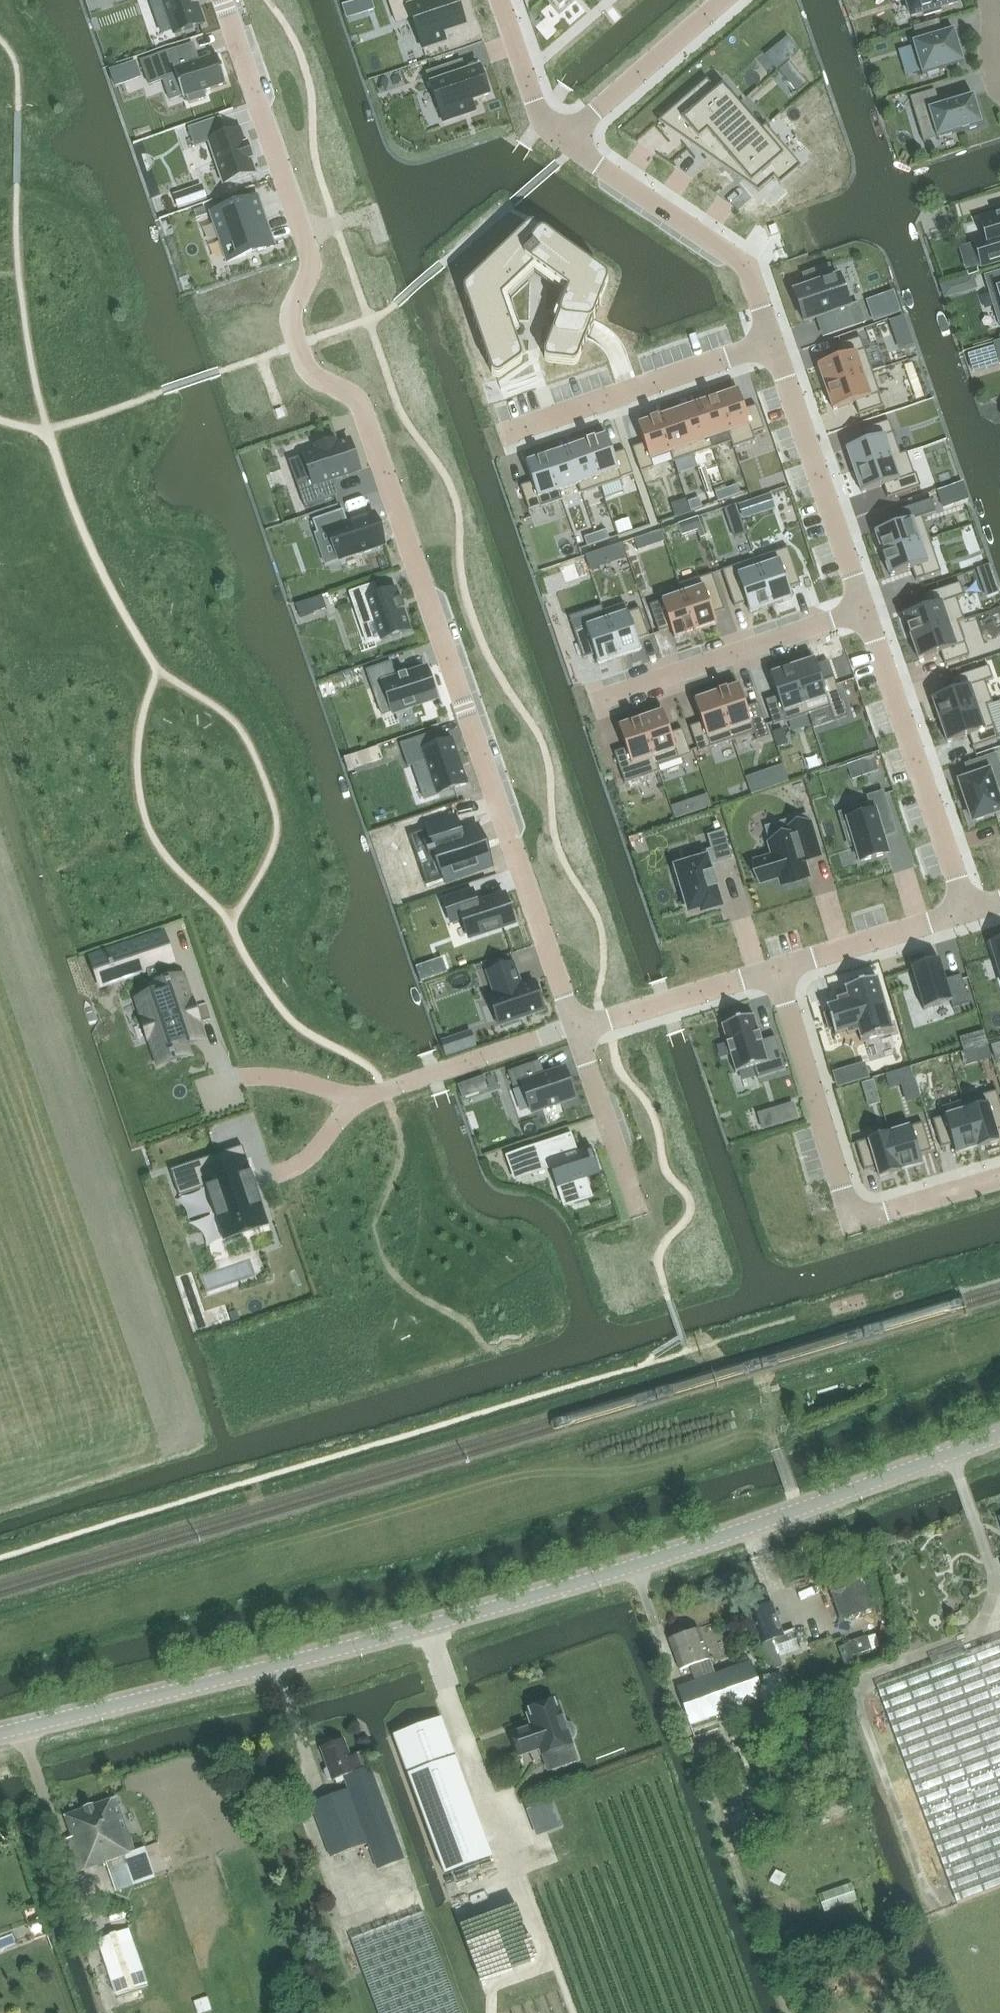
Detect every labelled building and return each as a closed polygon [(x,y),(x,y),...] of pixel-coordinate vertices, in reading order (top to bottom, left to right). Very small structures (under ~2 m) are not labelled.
[(155,11),(165,7),(174,34),(203,24),(196,4),(199,3),(198,0),(151,0),(155,11)] [(370,0),(359,0),(342,6),(346,19),(373,10),(370,0)] [(388,0),(396,23),(411,17),(422,50),(445,42),(442,32),(465,25),(456,0),(438,0),(427,4),(426,0),(388,0)] [(559,9),(570,0),(552,0),(559,9)] [(911,17),(922,13),(923,16),(941,11),(940,8),(957,3),(956,0),(906,0),(911,17)] [(917,41),(911,43),(921,76),(964,63),(954,30),(942,33),(938,20),(913,28),(917,41)] [(188,46),(141,62),(149,86),(175,77),(183,99),(187,97),(189,104),(205,99),(203,92),(226,84),(217,55),(194,63),(188,46)] [(789,62),(778,71),(787,82),(798,72),(789,62)] [(456,63),(427,73),(431,86),(440,112),(443,122),(458,117),(474,111),(471,102),(489,95),(480,69),(466,73),(461,75),(456,63)] [(132,81),(127,66),(110,72),(115,87),(132,81)] [(685,101),(668,116),(687,138),(686,139),(692,146),(700,139),(699,139),(739,105),(738,104),(722,86),(716,92),(715,93),(710,87),(711,86),(707,81),(684,100),(685,101)] [(982,125),(973,96),(939,106),(934,90),(910,98),(918,125),(931,121),(936,139),(982,125)] [(739,105),(699,139),(700,139),(716,158),(715,160),(721,167),(729,160),(731,158),(730,158),(761,131),(761,130),(743,110),(739,105)] [(222,119),(191,129),(197,146),(210,141),(225,184),(257,173),(252,158),(253,158),(248,143),(247,143),(242,129),(227,134),(222,119)] [(731,158),(729,160),(758,193),(774,179),(780,174),(777,170),(791,158),(769,133),(770,132),(765,127),(761,130),(761,131),(730,158),(731,158)] [(205,199),(201,187),(188,192),(192,203),(205,199)] [(257,198),(211,214),(227,262),(274,246),(257,198)] [(204,207),(193,211),(195,219),(207,215),(204,207)] [(980,219),(986,238),(973,242),(981,268),(999,262),(999,213),(980,219)] [(463,291),(462,294),(488,370),(544,351),(577,363),(607,286),(606,282),(532,228),(528,229),(463,291)] [(807,288),(796,292),(801,309),(799,310),(804,323),(820,317),(827,336),(856,326),(839,277),(834,279),(829,266),(803,275),(807,288)] [(984,276),(990,294),(999,291),(999,294),(999,272),(984,276)] [(902,319),(890,323),(899,349),(912,345),(902,319)] [(839,358),(817,366),(825,388),(872,372),(860,338),(835,347),(839,358)] [(872,372),(825,388),(833,411),(855,403),(859,415),(883,407),(879,395),(880,395),(872,372)] [(738,391),(716,398),(728,433),(728,434),(731,443),(733,449),(755,441),(752,434),(764,430),(756,406),(744,410),(738,391)] [(716,398),(697,405),(709,440),(710,440),(713,449),(731,443),(728,434),(728,433),(716,398)] [(697,405),(678,411),(693,456),(713,449),(710,440),(709,440),(697,405)] [(678,411),(659,418),(671,453),(670,453),(673,462),(693,456),(678,411)] [(644,444),(632,448),(640,472),(653,467),(651,460),(670,453),(671,453),(659,418),(637,425),(644,444)] [(868,442),(846,449),(854,472),(900,455),(889,421),(864,430),(868,442)] [(607,436),(585,443),(600,487),(622,480),(621,479),(633,475),(625,451),(613,455),(607,436)] [(312,481),(297,486),(304,508),(338,496),(333,481),(357,472),(353,459),(355,458),(349,440),(336,445),(334,441),(315,448),(316,451),(303,456),(312,481)] [(585,443),(566,450),(578,485),(577,485),(580,494),(581,494),(600,487),(585,443)] [(566,450),(547,456),(559,491),(560,491),(577,485),(578,485),(566,450)] [(900,455),(854,472),(861,494),(883,486),(887,498),(920,487),(916,474),(914,475),(906,453),(900,455)] [(532,482),(520,486),(529,511),(540,507),(541,508),(563,500),(560,491),(559,491),(547,456),(525,464),(532,482)] [(737,485),(726,489),(729,498),(740,494),(737,485)] [(726,489),(715,493),(718,502),(729,498),(726,489)] [(773,508),(769,496),(739,506),(743,518),(773,508)] [(699,499),(688,502),(691,511),(702,508),(699,499)] [(896,525),(875,532),(882,555),(929,539),(922,518),(936,513),(931,500),(892,513),(896,525)] [(736,505),(724,509),(729,524),(741,520),(736,505)] [(343,510),(312,520),(317,535),(329,531),(339,560),(384,544),(381,536),(382,536),(377,523),(374,514),(347,523),(343,510)] [(606,530),(595,534),(598,543),(609,539),(606,530)] [(595,534),(584,538),(587,547),(598,543),(595,534)] [(648,547),(644,536),(640,537),(634,539),(637,550),(648,547)] [(929,539),(882,555),(890,577),(912,570),(916,581),(941,573),(929,539)] [(626,558),(622,544),(585,556),(590,570),(626,558)] [(788,548),(755,559),(771,607),(792,599),(789,589),(800,585),(788,548)] [(755,559),(722,571),(735,608),(746,604),(750,614),(771,607),(755,559)] [(993,574),(990,565),(978,569),(981,578),(993,574)] [(712,574),(678,586),(681,595),(695,632),(716,625),(713,615),(724,611),(712,574)] [(925,608),(903,616),(911,638),(958,622),(958,623),(964,621),(956,599),(964,596),(960,583),(921,597),(925,608)] [(374,584),(348,593),(353,605),(357,604),(364,624),(375,620),(381,639),(382,640),(410,631),(403,610),(405,609),(401,599),(399,599),(395,589),(378,595),(374,584)] [(681,595),(649,605),(659,633),(670,629),(674,640),(695,632),(681,595)] [(309,601),(296,605),(300,618),(313,614),(309,601)] [(625,604),(603,612),(606,621),(619,658),(641,651),(637,641),(649,637),(639,609),(628,613),(625,604)] [(606,621),(573,631),(583,659),(595,655),(598,666),(619,658),(606,621)] [(958,622),(911,638),(918,660),(940,653),(944,665),(969,656),(958,623),(958,622)] [(814,660),(792,668),(808,715),(829,707),(834,721),(847,717),(833,678),(822,682),(814,660)] [(390,663),(366,671),(372,688),(382,684),(393,714),(436,700),(433,692),(435,692),(429,674),(427,675),(425,668),(396,678),(390,663)] [(953,692),(932,699),(939,721),(986,705),(986,706),(992,704),(985,682),(993,679),(988,666),(949,680),(953,692)] [(777,697),(765,701),(774,725),(785,721),(786,722),(808,715),(792,668),(770,675),(777,697)] [(738,686),(716,694),(732,741),(753,733),(756,741),(769,737),(758,704),(746,708),(738,686)] [(701,723),(689,727),(698,752),(732,741),(716,694),(694,701),(701,723)] [(986,705),(939,721),(947,744),(969,736),(973,748),(998,739),(986,706),(986,705)] [(663,712),(641,720),(657,766),(691,755),(682,730),(670,734),(663,712)] [(626,749),(614,753),(625,784),(660,772),(657,766),(641,720),(618,727),(626,749)] [(431,734),(400,744),(408,768),(426,761),(438,795),(467,785),(451,740),(435,746),(431,734)] [(378,747),(366,751),(371,764),(382,760),(378,747)] [(959,782),(973,822),(999,812),(999,805),(989,773),(999,770),(999,768),(995,755),(965,765),(970,779),(959,782)] [(873,757),(862,760),(866,775),(878,770),(873,757)] [(776,774),(780,785),(788,782),(785,771),(776,774)] [(855,818),(842,822),(849,847),(855,845),(860,862),(887,854),(880,831),(893,828),(882,793),(868,797),(871,805),(852,811),(855,818)] [(688,815),(684,804),(672,808),(676,819),(688,815)] [(773,857),(754,863),(760,883),(779,878),(782,886),(808,878),(803,861),(819,856),(810,823),(807,815),(791,819),(794,828),(786,830),(788,838),(769,844),(773,857)] [(427,830),(409,836),(416,857),(434,851),(445,881),(491,865),(478,827),(460,833),(455,818),(426,828),(427,830)] [(677,871),(673,872),(678,887),(681,886),(689,912),(701,908),(702,912),(720,907),(715,889),(717,888),(713,874),(711,875),(708,866),(731,860),(723,832),(708,837),(712,850),(703,853),(704,859),(676,868),(677,871)] [(472,891),(443,901),(451,924),(462,920),(469,940),(515,925),(505,895),(477,905),(472,891)] [(156,936),(103,954),(113,981),(141,971),(150,998),(135,1003),(155,1064),(183,1055),(180,1045),(197,1039),(178,980),(160,986),(153,967),(166,963),(156,936)] [(991,944),(999,974),(999,941),(991,944)] [(939,960),(910,968),(923,1010),(951,1002),(953,1009),(969,1004),(961,975),(945,980),(939,960)] [(432,978),(427,963),(416,967),(421,982),(432,978)] [(513,963),(487,972),(495,995),(489,997),(499,1026),(503,1025),(504,1029),(519,1023),(518,1020),(544,1011),(534,981),(521,986),(513,963)] [(828,1014),(824,1015),(829,1030),(833,1029),(834,1035),(847,1031),(848,1035),(859,1032),(861,1041),(892,1032),(876,979),(870,980),(869,977),(850,982),(851,986),(845,988),(848,997),(837,1001),(838,1004),(826,1008),(828,1014)] [(754,1015),(721,1025),(721,1027),(722,1026),(736,1071),(735,1072),(735,1073),(754,1067),(757,1079),(785,1070),(775,1037),(760,1042),(753,1017),(754,1017),(754,1015)] [(452,1042),(443,1046),(447,1056),(456,1053),(452,1042)] [(991,1046),(995,1060),(999,1058),(999,1043),(991,1046)] [(987,1045),(961,1053),(965,1066),(991,1058),(987,1045)] [(533,1064),(509,1073),(514,1087),(522,1084),(532,1113),(574,1099),(564,1069),(537,1078),(533,1064)] [(864,1065),(834,1074),(838,1088),(868,1079),(864,1065)] [(911,1067),(885,1075),(889,1090),(901,1086),(916,1082),(911,1067)] [(483,1076),(474,1079),(478,1092),(488,1089),(483,1076)] [(875,1089),(873,1081),(861,1084),(864,1092),(875,1089)] [(963,1101),(977,1149),(999,1142),(995,1132),(999,1130),(999,1104),(996,1091),(963,1101)] [(944,1116),(932,1120),(941,1148),(952,1145),(956,1155),(977,1149),(963,1101),(941,1108),(944,1116)] [(797,1120),(792,1104),(778,1108),(757,1114),(762,1130),(782,1124),(797,1120)] [(922,1123),(889,1133),(901,1172),(922,1165),(919,1155),(931,1151),(922,1123)] [(571,1133),(505,1156),(511,1175),(512,1174),(511,1170),(517,1167),(519,1172),(549,1161),(558,1187),(556,1188),(557,1189),(568,1185),(575,1204),(593,1198),(586,1179),(600,1174),(600,1173),(598,1174),(591,1153),(584,1156),(581,1150),(577,1151),(571,1134),(571,1133)] [(889,1133),(856,1143),(864,1171),(876,1168),(879,1178),(901,1172),(889,1133)] [(242,1146),(170,1170),(179,1197),(206,1188),(223,1241),(269,1226),(251,1171),(245,1173),(241,1162),(247,1160),(242,1146)] [(828,1584),(841,1620),(871,1610),(858,1573),(828,1584)] [(752,1610),(750,1611),(761,1642),(758,1643),(765,1664),(768,1672),(782,1667),(779,1659),(772,1640),(783,1636),(772,1604),(764,1606),(760,1604),(754,1606),(752,1610)] [(672,1639),(669,1640),(680,1670),(690,1667),(695,1682),(715,1675),(710,1660),(699,1629),(683,1635),(680,1632),(672,1634),(672,1639)] [(849,1643),(853,1656),(871,1650),(866,1637),(849,1643)] [(933,1667),(878,1687),(957,1903),(999,1887),(999,1642),(968,1654),(964,1645),(929,1658),(933,1667)] [(854,1663),(847,1645),(838,1648),(844,1666),(854,1663)] [(695,1682),(677,1688),(690,1726),(765,1700),(751,1661),(715,1675),(695,1682)] [(530,1709),(531,1713),(528,1715),(532,1726),(511,1734),(519,1756),(540,1749),(542,1755),(573,1744),(571,1740),(574,1735),(575,1731),(573,1728),(570,1725),(565,1723),(558,1704),(555,1705),(553,1701),(530,1709)] [(492,1858),(467,1791),(441,1719),(394,1736),(445,1875),(492,1858)] [(348,1789),(311,1803),(330,1857),(368,1844),(378,1870),(405,1860),(387,1812),(375,1781),(370,1767),(366,1768),(360,1754),(350,1757),(344,1740),(331,1744),(329,1743),(325,1744),(324,1747),(320,1748),(328,1769),(324,1772),(327,1779),(332,1780),(332,1781),(344,1777),(348,1789)] [(116,1798),(65,1816),(72,1838),(66,1840),(77,1873),(106,1863),(122,1857),(132,1886),(155,1878),(145,1848),(134,1852),(116,1798)] [(546,1844),(534,1847),(536,1859),(549,1857),(546,1844)] [(450,1893),(473,1887),(470,1873),(446,1880),(450,1893)] [(378,2012),(460,2012),(424,1913),(352,1940),(378,2012)] [(148,1985),(128,1929),(97,1940),(116,1996),(148,1985)] [(197,2012),(208,2012),(211,2012),(207,1999),(193,2003),(197,2012)]
